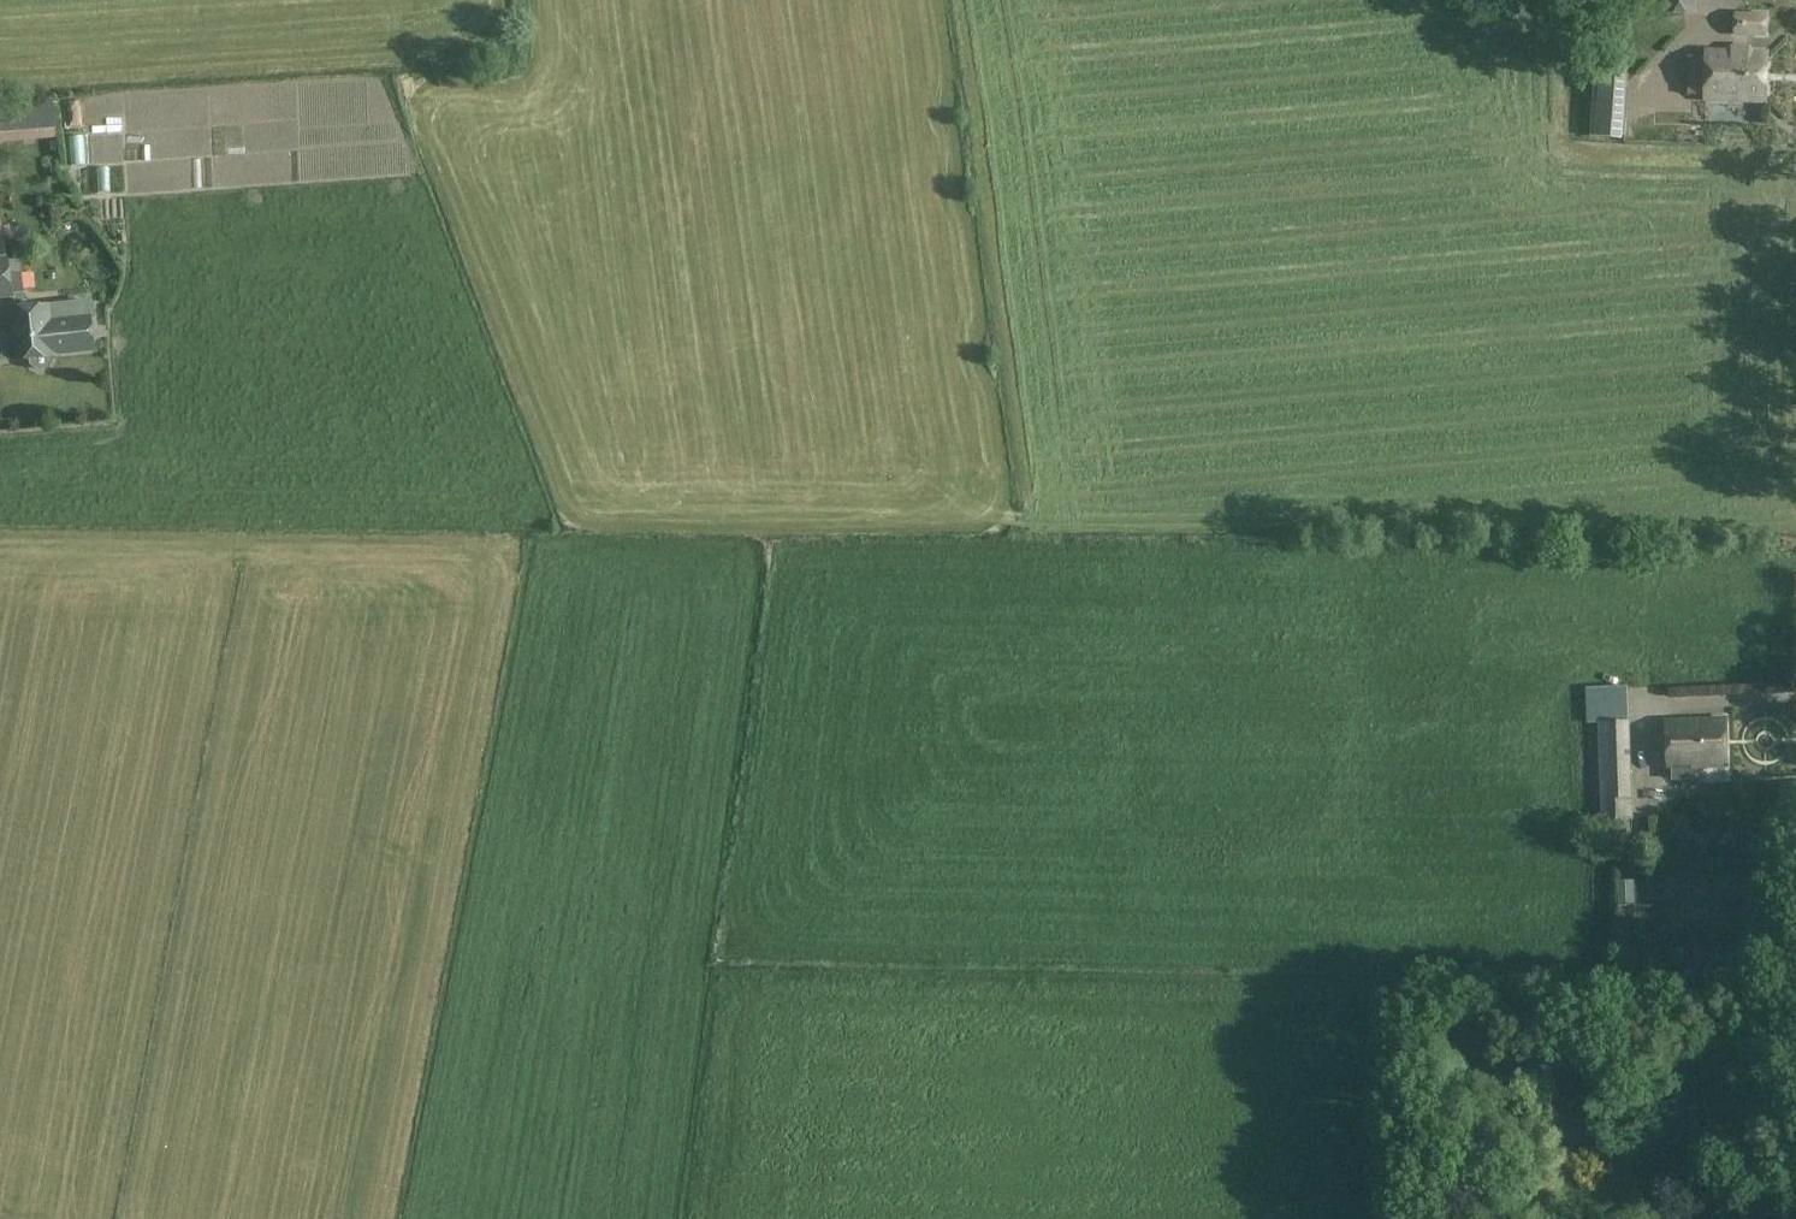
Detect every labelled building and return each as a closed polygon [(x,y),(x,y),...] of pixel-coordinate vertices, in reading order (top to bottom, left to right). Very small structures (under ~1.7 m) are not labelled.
[(1663,15),(1700,14),(1700,0),(1663,0),(1663,15)] [(1765,14),(1737,14),(1737,34),(1765,34),(1765,14)] [(1767,52),(1727,51),(1709,50),(1707,101),(1766,103),(1767,52)] [(1595,66),(1590,136),(1625,137),(1629,68),(1595,66)] [(10,298),(10,294),(22,293),(20,270),(7,271),(6,255),(4,256),(2,230),(0,231),(0,299),(10,298)] [(30,356),(31,362),(34,367),(38,368),(47,367),(51,365),(52,360),(52,355),(54,355),(54,353),(93,349),(89,317),(64,320),(62,308),(50,310),(49,307),(8,312),(11,333),(8,333),(5,337),(0,337),(0,346),(2,359),(30,356)] [(1726,718),(1668,720),(1670,768),(1728,766),(1726,718)] [(1603,799),(1634,798),(1632,720),(1600,722),(1603,799)] [(1635,820),(1634,798),(1603,799),(1603,820),(1635,820)] [(1682,880),(1682,868),(1659,868),(1658,880),(1682,880)] [(1636,904),(1634,880),(1620,881),(1620,904),(1636,904)]
